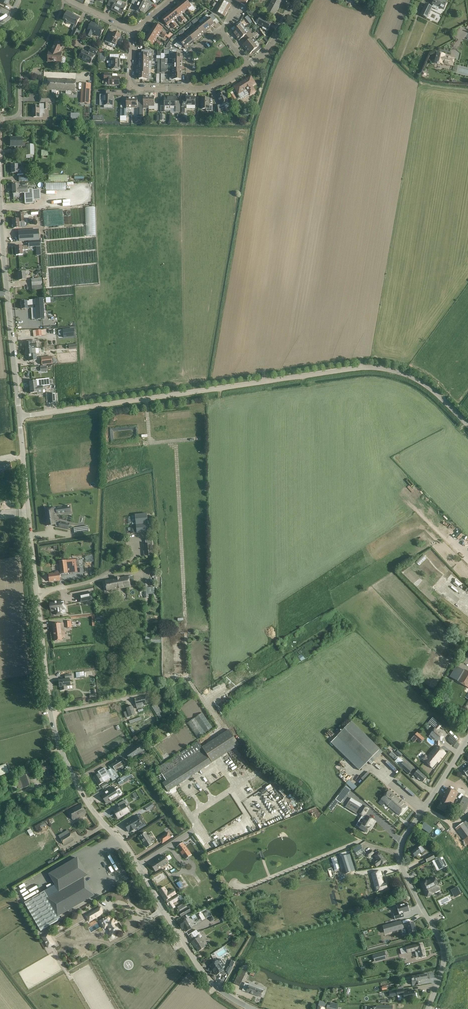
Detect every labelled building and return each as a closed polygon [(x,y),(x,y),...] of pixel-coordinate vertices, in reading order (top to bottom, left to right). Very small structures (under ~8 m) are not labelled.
[(124,9),(126,5),(117,1),(117,0),(110,0),(110,1),(108,6),(111,8),(112,6),(113,6),(112,10),(118,13),(118,12),(122,14),(124,9)] [(132,3),(138,5),(136,9),(143,13),(147,4),(144,2),(145,0),(133,0),(132,3)] [(191,15),(193,13),(192,11),(195,9),(190,3),(189,3),(186,0),(182,3),(187,10),(187,9),(189,11),(191,15)] [(274,16),(282,2),(278,0),(272,0),(266,12),(274,16)] [(445,7),(447,2),(442,0),(434,0),(432,4),(444,10),(445,7)] [(216,12),(220,14),(224,17),(231,5),(223,1),(216,12)] [(178,6),(183,13),(187,10),(182,3),(178,6)] [(427,18),(430,12),(432,7),(426,4),(421,15),(427,18)] [(179,16),(183,13),(178,6),(174,9),(179,16)] [(175,19),(179,16),(174,9),(170,12),(175,19)] [(76,37),(79,31),(75,29),(80,19),(72,15),(72,14),(67,12),(63,20),(65,21),(67,22),(74,25),(72,30),(74,30),(72,35),(76,37)] [(170,12),(166,16),(171,22),(175,19),(170,12)] [(212,14),(210,16),(210,17),(205,21),(210,28),(215,24),(212,21),(216,18),(212,14)] [(166,16),(162,19),(167,25),(171,22),(166,16)] [(271,23),(260,18),(257,24),(263,27),(262,28),(267,31),(271,23)] [(201,25),(206,31),(210,28),(205,21),(201,25)] [(98,26),(91,22),(88,31),(100,37),(104,29),(98,26)] [(240,22),(235,26),(237,28),(232,32),(235,36),(245,29),(240,22)] [(153,28),(166,36),(167,34),(161,31),(163,28),(160,27),(156,24),(153,28)] [(201,25),(196,28),(197,29),(197,28),(202,34),(206,31),(201,25)] [(158,37),(159,35),(164,38),(166,36),(153,28),(150,33),(158,37)] [(197,28),(197,29),(193,32),(198,38),(202,35),(202,34),(197,28)] [(245,29),(235,36),(239,41),(244,37),(246,39),(252,34),(250,32),(249,32),(246,28),(245,29)] [(108,35),(105,42),(109,44),(110,42),(116,45),(117,42),(121,44),(124,39),(120,37),(121,35),(114,32),(112,36),(108,35)] [(194,42),(198,38),(193,32),(190,34),(189,32),(187,33),(194,42)] [(160,45),(162,43),(156,40),(158,37),(150,33),(148,37),(160,45)] [(187,37),(184,39),(190,45),(194,42),(187,33),(185,35),(187,37)] [(252,34),(246,39),(248,42),(243,45),(246,50),(254,44),(250,40),(254,37),(252,34)] [(154,44),(159,47),(160,45),(148,37),(145,42),(152,46),(154,44)] [(176,44),(179,49),(183,46),(185,49),(190,45),(184,39),(179,43),(178,42),(176,44)] [(51,52),(49,52),(48,62),(61,62),(62,53),(60,53),(64,44),(56,40),(51,52)] [(250,54),(254,50),(256,53),(261,49),(259,46),(259,45),(257,41),(254,44),(246,50),(250,54)] [(91,62),(94,56),(93,55),(94,54),(96,55),(98,51),(95,50),(91,48),(89,52),(90,52),(89,53),(84,51),(84,53),(82,52),(79,58),(83,60),(86,61),(87,60),(91,62)] [(149,59),(149,56),(152,56),(152,53),(151,53),(151,50),(145,50),(145,53),(139,53),(139,59),(149,59)] [(165,50),(164,54),(169,54),(169,59),(172,59),(182,59),(182,54),(177,54),(177,50),(172,50),(165,50)] [(455,58),(445,56),(446,55),(436,53),(434,64),(443,66),(443,65),(454,67),(455,58)] [(120,69),(120,59),(119,59),(119,55),(110,55),(110,59),(112,59),(112,69),(120,69)] [(109,85),(119,85),(119,77),(111,77),(111,74),(105,74),(103,74),(102,76),(105,76),(105,80),(109,80),(109,85)] [(241,100),(250,95),(250,96),(256,92),(252,86),(256,84),(251,76),(234,87),(238,94),(237,95),(241,100)] [(52,93),(56,93),(56,91),(62,91),(62,80),(48,79),(47,90),(52,90),(52,93)] [(66,94),(71,94),(71,91),(75,92),(76,85),(76,80),(62,80),(62,91),(66,91),(66,94)] [(81,83),(81,103),(90,104),(91,84),(81,83)] [(109,95),(110,91),(102,91),(102,95),(100,95),(100,105),(104,105),(104,108),(111,108),(112,107),(112,106),(113,106),(113,95),(109,95)] [(217,95),(221,104),(219,105),(216,106),(217,114),(221,114),(220,110),(225,108),(226,108),(230,107),(229,102),(224,92),(217,95)] [(154,97),(149,96),(149,108),(149,109),(154,109),(154,110),(158,110),(158,104),(154,104),(154,97)] [(160,108),(160,112),(165,112),(165,111),(170,111),(170,109),(170,107),(170,97),(165,97),(165,101),(165,104),(161,103),(160,108)] [(176,97),(170,97),(170,107),(170,109),(176,109),(176,112),(180,112),(180,104),(176,104),(176,97)] [(195,97),(186,97),(186,100),(183,100),(183,105),(183,106),(186,107),(186,105),(195,105),(195,102),(195,97)] [(132,108),(132,98),(126,98),(126,108),(126,109),(121,109),(120,116),(126,116),(126,112),(132,113),(132,108)] [(201,109),(206,109),(206,111),(212,111),(213,105),(209,105),(209,99),(201,98),(201,103),(201,109)] [(38,106),(33,106),(33,117),(38,117),(39,117),(42,117),(42,114),(42,110),(44,110),(44,109),(45,109),(48,109),(48,103),(44,103),(44,104),(40,104),(40,106),(38,106)] [(26,146),(26,155),(33,155),(33,145),(29,145),(29,143),(22,143),(22,138),(10,138),(10,146),(26,146)] [(17,174),(22,174),(24,174),(23,167),(18,167),(18,165),(11,165),(12,173),(17,173),(17,174)] [(66,204),(92,203),(92,182),(66,183),(66,204)] [(46,183),(46,191),(66,191),(66,183),(46,183)] [(13,194),(14,194),(14,198),(19,197),(19,194),(24,193),(24,187),(19,188),(18,185),(12,185),(13,194)] [(27,187),(24,187),(24,193),(25,204),(33,204),(33,201),(41,200),(41,189),(27,190),(27,187)] [(95,208),(85,208),(86,236),(96,236),(95,208)] [(63,210),(43,211),(44,227),(64,226),(63,210)] [(12,220),(13,228),(22,228),(21,222),(24,222),(23,213),(17,214),(18,219),(12,220)] [(38,230),(18,231),(19,241),(27,241),(28,241),(39,240),(38,230)] [(16,255),(21,255),(22,255),(22,250),(27,250),(27,246),(22,246),(21,246),(15,247),(16,255)] [(29,271),(28,271),(24,272),(18,273),(19,281),(25,280),(25,274),(29,274),(29,271)] [(31,279),(32,290),(42,289),(41,278),(31,279)] [(29,301),(21,302),(21,309),(27,309),(27,308),(35,308),(36,319),(44,319),(42,299),(35,300),(35,303),(29,304),(29,301)] [(75,329),(64,330),(64,338),(76,337),(75,329)] [(35,340),(26,341),(27,343),(25,343),(26,349),(36,348),(35,340)] [(28,355),(29,361),(33,361),(32,354),(36,354),(35,349),(36,349),(36,348),(26,349),(26,355),(28,355)] [(51,356),(41,357),(42,365),(52,364),(51,356)] [(29,388),(45,386),(49,386),(52,385),(52,379),(48,379),(48,380),(44,380),(44,382),(39,382),(39,384),(36,385),(36,381),(29,382),(29,388)] [(45,386),(29,388),(30,394),(37,393),(37,394),(43,394),(42,389),(45,389),(45,386)] [(10,462),(0,464),(0,471),(11,469),(10,462)] [(49,510),(45,510),(47,526),(55,525),(56,526),(68,529),(69,524),(55,521),(54,514),(71,511),(70,506),(56,508),(56,509),(56,508),(49,508),(49,510)] [(135,515),(131,516),(132,525),(136,524),(137,533),(149,532),(147,513),(135,515)] [(459,539),(464,544),(467,540),(464,535),(459,539)] [(143,545),(144,551),(144,556),(152,555),(151,543),(153,543),(152,539),(145,539),(146,544),(143,545)] [(59,561),(60,570),(57,571),(56,571),(55,572),(54,573),(54,574),(49,575),(50,582),(60,580),(60,574),(68,573),(68,572),(73,572),(73,570),(77,570),(77,565),(79,565),(78,559),(66,561),(66,560),(59,561)] [(129,577),(105,581),(107,591),(135,586),(133,576),(129,577)] [(147,584),(143,584),(144,598),(148,598),(148,594),(151,594),(151,598),(153,598),(155,598),(155,594),(155,587),(153,587),(147,587),(147,584)] [(91,592),(79,595),(80,602),(93,599),(91,592)] [(53,606),(48,607),(49,615),(55,614),(56,618),(64,617),(63,610),(65,610),(64,605),(55,605),(53,605),(53,606)] [(55,641),(60,641),(62,640),(62,636),(65,636),(63,623),(53,624),(55,641)] [(465,670),(464,672),(455,667),(450,677),(467,688),(467,672),(465,670)] [(64,680),(59,681),(60,687),(61,691),(64,690),(68,690),(67,686),(70,686),(70,678),(72,678),(72,675),(65,675),(66,679),(66,680),(64,680)] [(137,709),(142,708),(143,707),(143,704),(146,703),(149,703),(148,696),(145,696),(135,699),(137,709)] [(125,718),(129,717),(135,715),(132,706),(127,708),(128,711),(124,712),(125,718)] [(187,723),(198,738),(213,728),(202,713),(187,723)] [(432,717),(428,722),(435,728),(434,729),(430,735),(436,740),(437,741),(438,739),(442,735),(438,731),(439,730),(442,726),(439,723),(432,717)] [(351,722),(337,736),(366,764),(380,750),(351,722)] [(198,741),(157,768),(161,774),(158,776),(168,791),(239,745),(229,730),(203,747),(198,741)] [(417,732),(413,737),(417,740),(421,743),(425,739),(417,733),(417,732)] [(126,753),(130,760),(144,750),(140,744),(126,753)] [(433,769),(446,753),(437,746),(429,756),(430,757),(429,759),(425,756),(422,759),(426,763),(429,766),(433,769)] [(111,769),(107,772),(109,774),(110,777),(113,781),(120,777),(123,775),(122,774),(125,773),(123,770),(121,771),(119,769),(126,765),(121,758),(111,764),(112,764),(108,766),(111,769)] [(400,767),(409,774),(412,771),(403,763),(399,759),(396,763),(400,767)] [(54,776),(53,775),(51,770),(52,769),(49,762),(40,765),(43,773),(47,771),(49,777),(54,776)] [(414,775),(418,778),(417,779),(419,780),(420,780),(423,782),(426,778),(418,770),(414,775)] [(94,777),(98,785),(104,782),(102,778),(104,777),(104,776),(102,772),(99,774),(94,777)] [(130,772),(123,777),(126,782),(134,777),(130,772)] [(20,777),(24,788),(32,785),(28,774),(20,777)] [(349,779),(345,783),(353,790),(357,787),(349,779)] [(18,791),(14,780),(10,783),(14,793),(18,791)] [(114,787),(101,795),(107,804),(120,796),(114,787)] [(350,790),(345,787),(338,796),(342,799),(344,800),(350,790)] [(408,787),(405,791),(415,798),(418,794),(408,787)] [(452,790),(448,788),(439,807),(446,811),(449,806),(466,814),(467,810),(467,798),(464,796),(459,806),(453,803),(458,793),(452,790)] [(389,790),(381,799),(399,816),(407,806),(389,790)] [(368,809),(363,805),(351,798),(349,801),(361,808),(358,813),(363,816),(364,814),(368,809)] [(119,807),(113,811),(118,820),(130,812),(125,805),(127,804),(125,800),(118,804),(119,807)] [(81,804),(68,811),(73,821),(80,817),(86,813),(81,804)] [(366,818),(359,828),(362,830),(367,832),(371,825),(373,825),(375,821),(371,819),(364,814),(363,816),(366,818)] [(137,817),(124,824),(129,832),(129,831),(130,832),(137,828),(136,827),(141,824),(137,817)] [(424,822),(421,827),(429,833),(433,828),(424,822)] [(456,828),(467,845),(467,830),(463,823),(456,828)] [(168,832),(163,836),(166,841),(172,838),(168,832)] [(70,833),(60,839),(64,844),(73,839),(70,833)] [(145,833),(140,837),(147,848),(152,844),(145,833)] [(183,842),(176,847),(181,853),(185,860),(192,855),(183,842)] [(415,857),(419,854),(420,852),(422,855),(426,852),(421,845),(418,848),(417,848),(411,852),(415,857)] [(349,853),(339,856),(345,874),(355,871),(349,853)] [(381,865),(386,861),(380,853),(375,856),(378,860),(374,863),(377,866),(380,864),(381,865)] [(424,858),(427,862),(435,858),(432,854),(424,858)] [(155,862),(151,864),(155,871),(161,867),(162,868),(168,864),(166,862),(167,861),(165,858),(164,858),(162,855),(154,861),(155,862)] [(56,885),(25,903),(41,931),(61,919),(59,916),(94,896),(84,878),(83,878),(87,876),(77,858),(50,874),(56,885)] [(440,858),(434,861),(439,870),(445,867),(445,866),(441,859),(440,858)] [(273,868),(275,872),(285,868),(283,864),(273,868)] [(372,873),(377,891),(383,890),(388,888),(386,884),(384,884),(380,871),(372,873)] [(163,872),(154,878),(157,883),(167,877),(163,872)] [(426,880),(419,883),(423,891),(437,883),(434,877),(427,881),(426,880)] [(437,883),(423,891),(427,898),(434,894),(433,894),(441,890),(437,883)] [(165,901),(169,898),(177,894),(174,889),(169,892),(165,887),(159,891),(165,901)] [(170,899),(166,902),(171,910),(175,907),(172,903),(176,901),(176,902),(180,899),(181,901),(183,899),(182,896),(180,893),(177,895),(170,899)] [(398,913),(393,915),(395,920),(404,917),(403,913),(409,911),(407,903),(396,906),(398,913)] [(191,911),(186,904),(177,910),(182,917),(191,911)] [(101,907),(95,911),(86,916),(89,921),(98,916),(104,913),(101,907)] [(209,916),(206,910),(198,914),(201,920),(209,916)] [(106,924),(110,932),(110,935),(109,936),(110,936),(110,937),(110,938),(111,938),(112,938),(113,938),(114,938),(114,937),(116,933),(120,930),(119,930),(119,928),(118,926),(117,926),(113,919),(111,920),(108,916),(100,921),(103,925),(106,924)] [(178,922),(182,929),(184,928),(186,932),(191,929),(185,918),(178,922)] [(403,928),(406,928),(407,934),(410,933),(416,931),(413,923),(402,926),(401,921),(386,926),(389,934),(403,930),(403,928)] [(192,933),(188,935),(192,942),(191,942),(194,946),(194,945),(198,951),(203,949),(205,947),(200,938),(202,937),(199,932),(198,933),(196,930),(192,933)] [(42,937),(48,947),(54,944),(48,934),(42,937)] [(407,953),(410,952),(415,951),(416,957),(420,956),(420,957),(426,955),(423,945),(417,946),(417,945),(406,947),(407,953)] [(372,955),(374,963),(387,958),(384,951),(372,955)] [(217,961),(210,966),(217,975),(221,972),(225,975),(226,973),(229,974),(232,968),(233,967),(235,962),(231,960),(229,965),(227,969),(226,968),(224,964),(220,959),(217,961)] [(241,969),(234,983),(239,986),(246,972),(241,969)] [(412,979),(411,979),(412,985),(415,985),(421,984),(420,980),(427,979),(427,974),(412,977),(412,979)] [(245,983),(242,990),(246,992),(261,997),(263,992),(263,991),(264,988),(257,985),(249,983),(249,984),(245,983)] [(393,991),(389,992),(390,997),(397,995),(401,995),(402,998),(404,998),(405,1000),(416,998),(415,990),(404,992),(403,989),(396,990),(393,991)] [(317,1008),(324,1008),(325,1002),(323,1001),(319,1001),(318,1007),(317,1008)]
